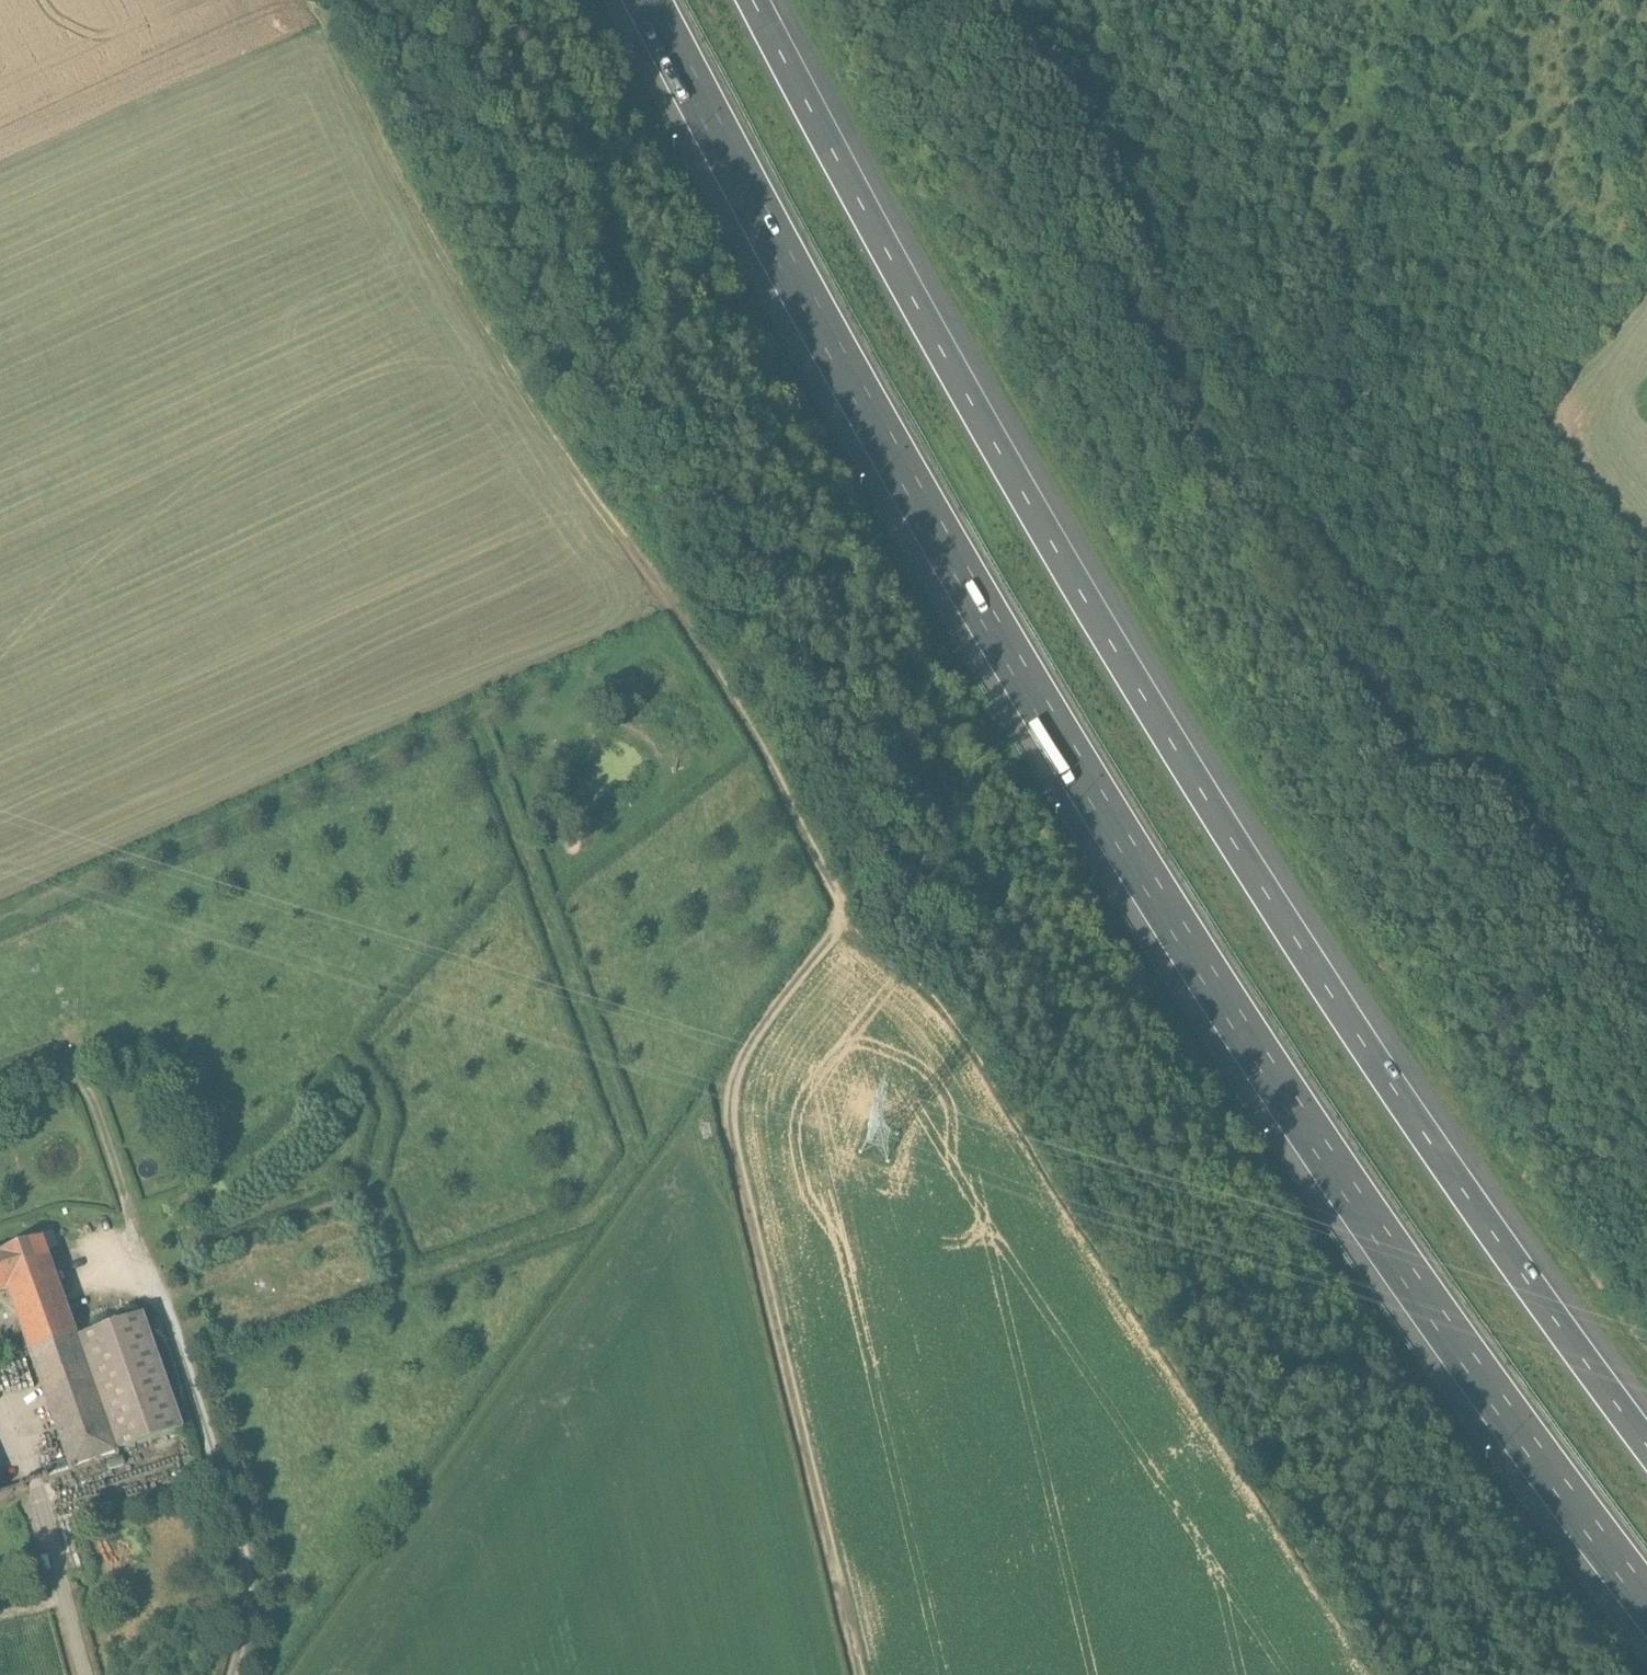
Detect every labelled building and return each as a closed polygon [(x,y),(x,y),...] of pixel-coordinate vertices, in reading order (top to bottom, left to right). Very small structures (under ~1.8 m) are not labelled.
[(7,1290),(31,1356),(76,1339),(79,1338),(63,1294),(45,1237),(0,1252),(0,1293),(7,1290)] [(79,1338),(76,1339),(116,1453),(184,1429),(144,1315),(79,1338)] [(118,1456),(116,1453),(76,1339),(31,1356),(68,1461),(72,1472),(118,1456)] [(52,1479),(72,1472),(68,1461),(49,1468),(52,1479)]
